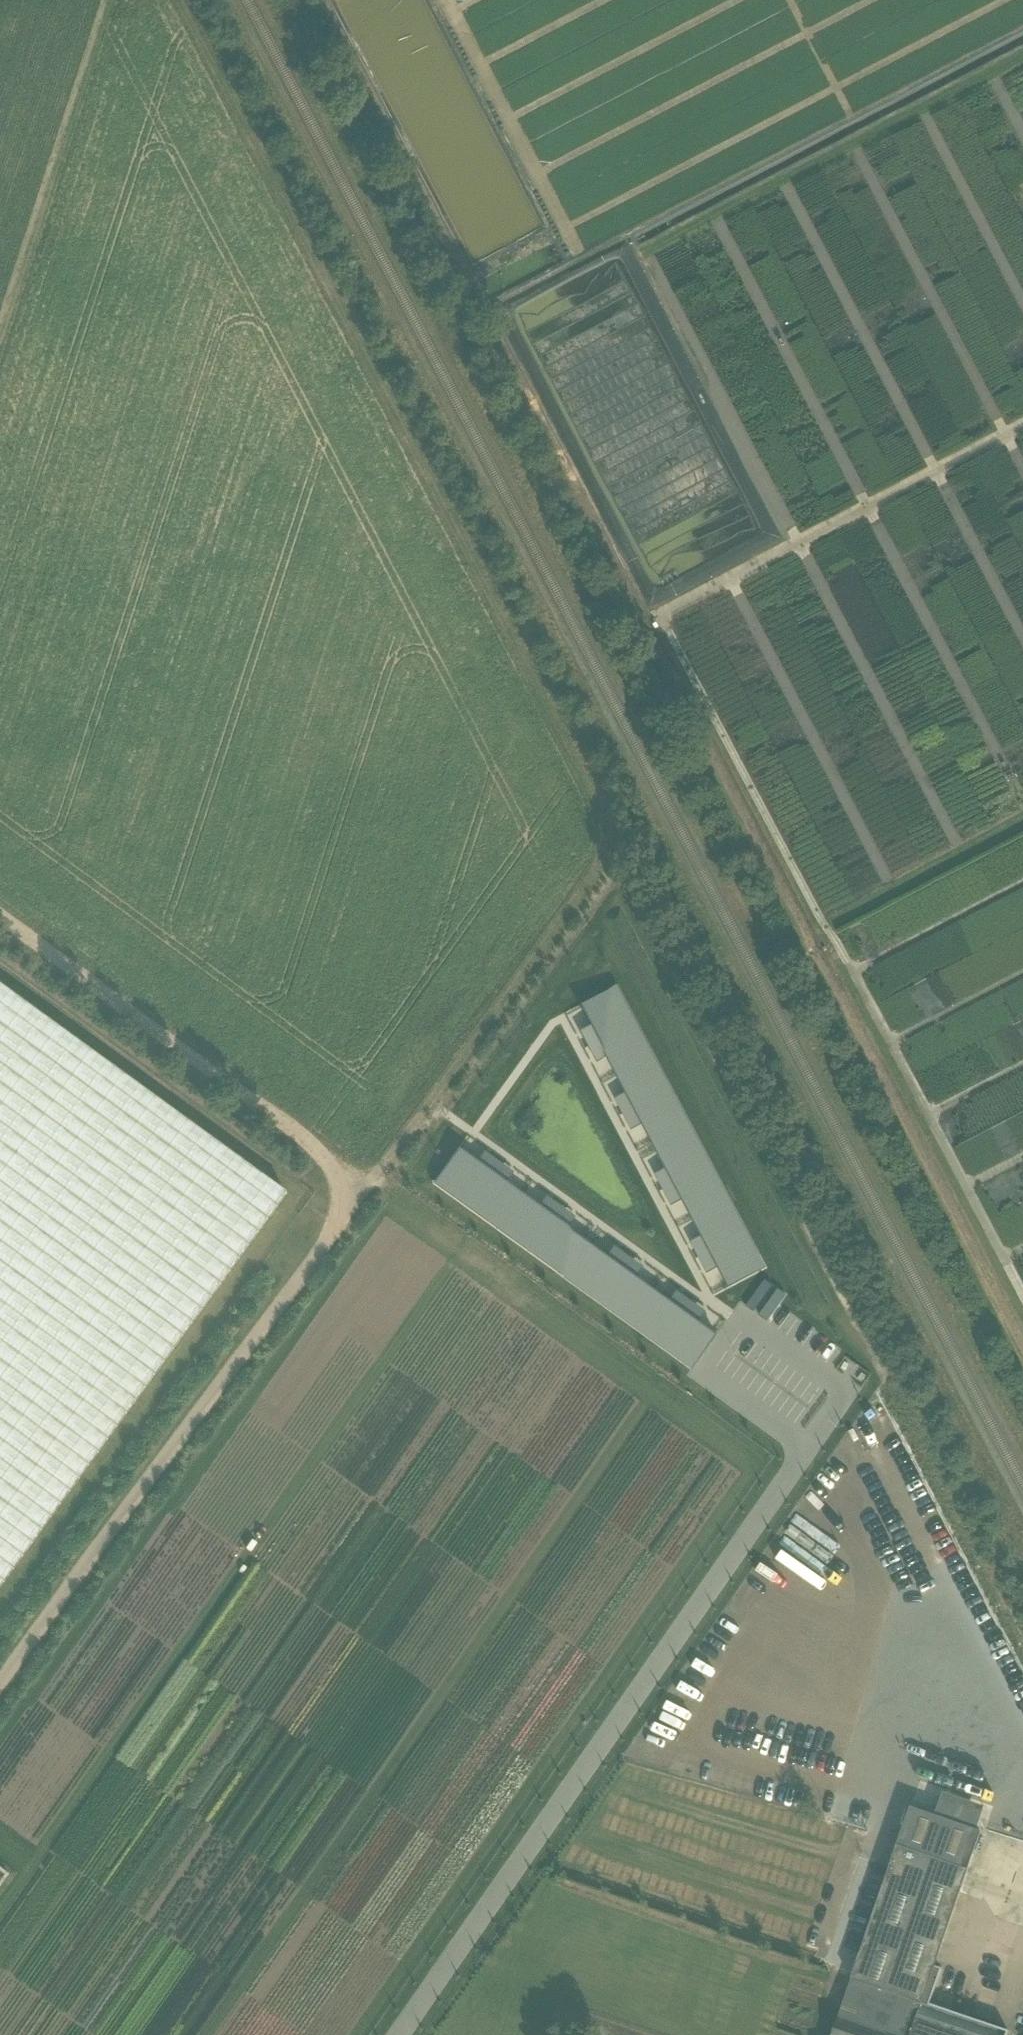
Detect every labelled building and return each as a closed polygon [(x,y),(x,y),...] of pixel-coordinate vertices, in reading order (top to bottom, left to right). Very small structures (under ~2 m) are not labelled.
[(617,986),(580,1006),(599,1041),(636,1022),(617,986)] [(286,1202),(0,992),(0,1590),(286,1202)] [(636,1022),(599,1041),(616,1075),(654,1056),(636,1022)] [(654,1056),(616,1075),(634,1109),(671,1089),(654,1056)] [(671,1089),(634,1109),(652,1143),(689,1123),(671,1089)] [(689,1123),(652,1143),(656,1150),(693,1131),(689,1123)] [(693,1131),(656,1150),(674,1184),(711,1165),(693,1131)] [(459,1151),(434,1185),(466,1208),(491,1174),(459,1151)] [(711,1165),(674,1184),(691,1218),(729,1199),(711,1165)] [(491,1174),(466,1208),(497,1231),(522,1197),(491,1174)] [(522,1197),(497,1231),(528,1253),(552,1219),(522,1197)] [(729,1199),(691,1218),(709,1252),(746,1233),(729,1199)] [(552,1219),(528,1253),(559,1275),(584,1241),(552,1219)] [(746,1233),(709,1252),(728,1287),(765,1268),(746,1233)] [(584,1241),(559,1275),(566,1280),(591,1246),(584,1241)] [(591,1246),(566,1280),(597,1303),(621,1269),(591,1246)] [(621,1269),(597,1303),(628,1325),(652,1291),(621,1269)] [(652,1291),(628,1325),(659,1348),(684,1314),(652,1291)] [(684,1314),(659,1348),(692,1371),(716,1337),(684,1314)] [(1005,2034),(920,2004),(921,2004),(980,1832),(912,1808),(834,2034),(1005,2034)]
